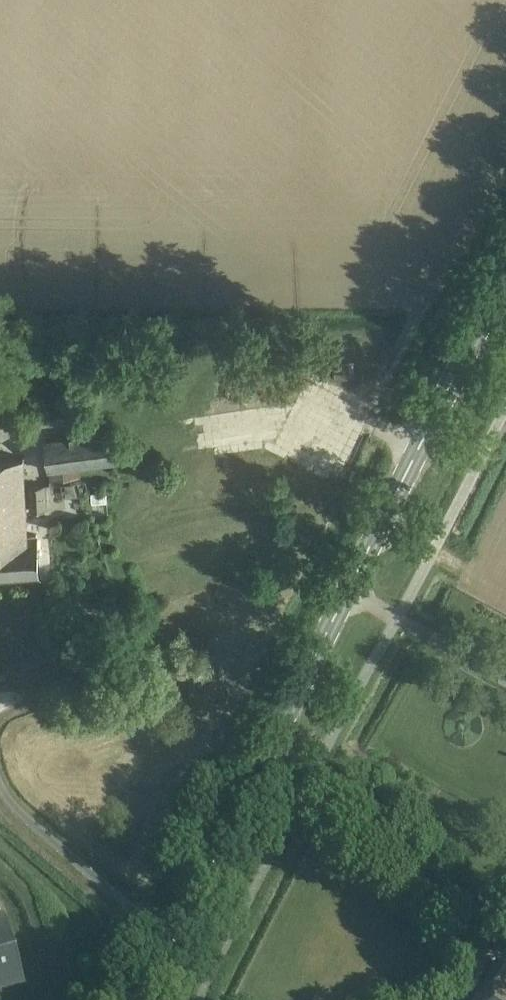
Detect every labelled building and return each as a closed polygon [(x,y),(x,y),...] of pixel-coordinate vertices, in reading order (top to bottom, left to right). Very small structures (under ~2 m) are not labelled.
[(334,362),(334,379),(355,379),(355,363),(334,362)] [(42,427),(82,421),(79,397),(41,401),(42,427)] [(45,442),(48,472),(49,480),(79,476),(78,469),(123,463),(119,433),(45,442)] [(39,573),(37,549),(32,549),(24,456),(0,458),(0,576),(39,573)] [(103,480),(90,480),(90,490),(103,490),(103,480)] [(30,486),(32,511),(47,510),(46,485),(30,486)] [(92,502),(107,501),(106,491),(91,493),(92,502)] [(0,917),(0,991),(26,984),(6,915),(0,917)] [(497,968),(478,999),(505,999),(505,973),(497,968)]
